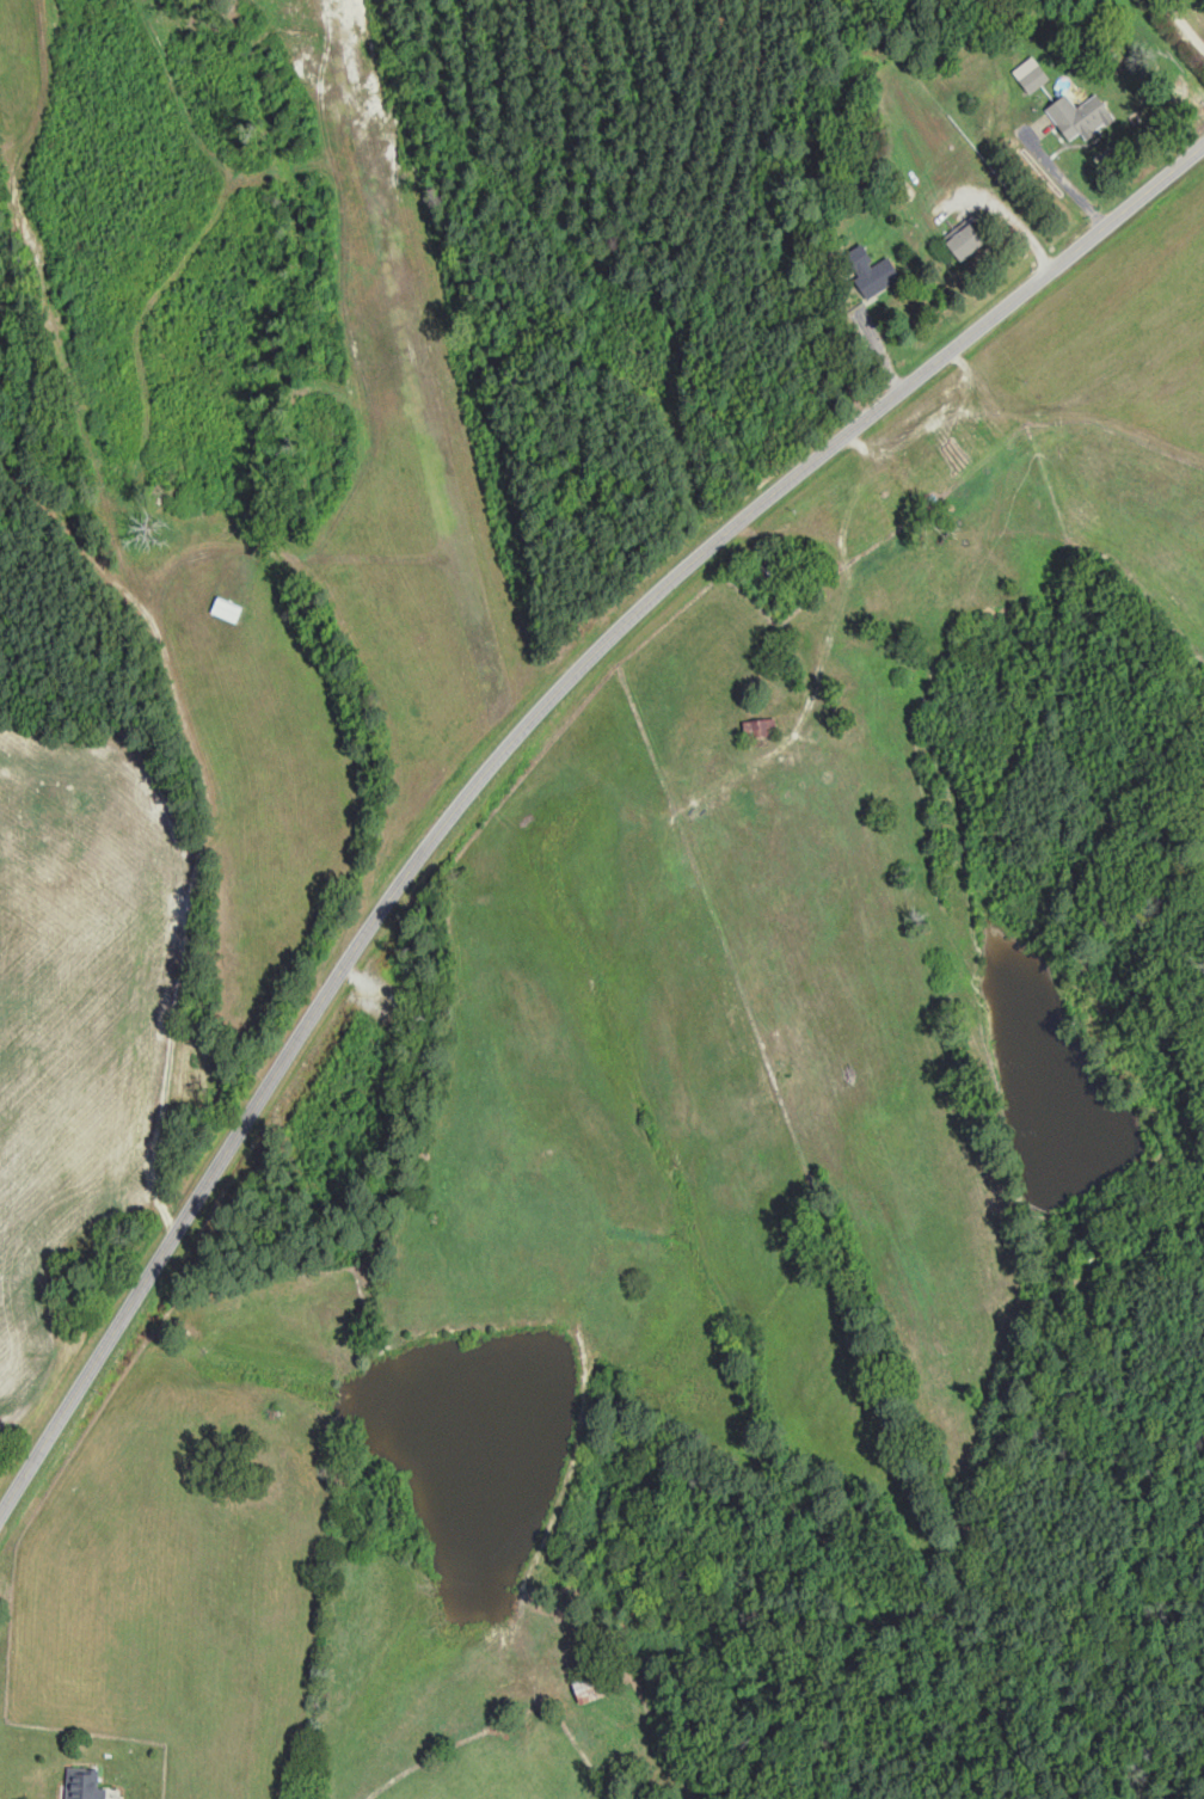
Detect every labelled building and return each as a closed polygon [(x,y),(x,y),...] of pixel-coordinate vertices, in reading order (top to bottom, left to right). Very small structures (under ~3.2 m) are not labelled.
[(1014,72),(1031,93),(1050,79),(1034,57),(1014,72)] [(1048,108),(1075,148),(1117,119),(1099,93),(1079,108),(1069,94),(1048,108)] [(966,262),(990,242),(973,222),(950,242),(966,262)] [(862,300),(902,281),(891,257),(876,265),(866,245),(842,256),(862,300)] [(745,720),(747,738),(780,736),(778,719),(745,720)] [(624,1690),(616,1663),(573,1675),(580,1702),(624,1690)] [(99,1786),(100,1767),(69,1766),(68,1798),(108,1798),(108,1786),(99,1786)]
